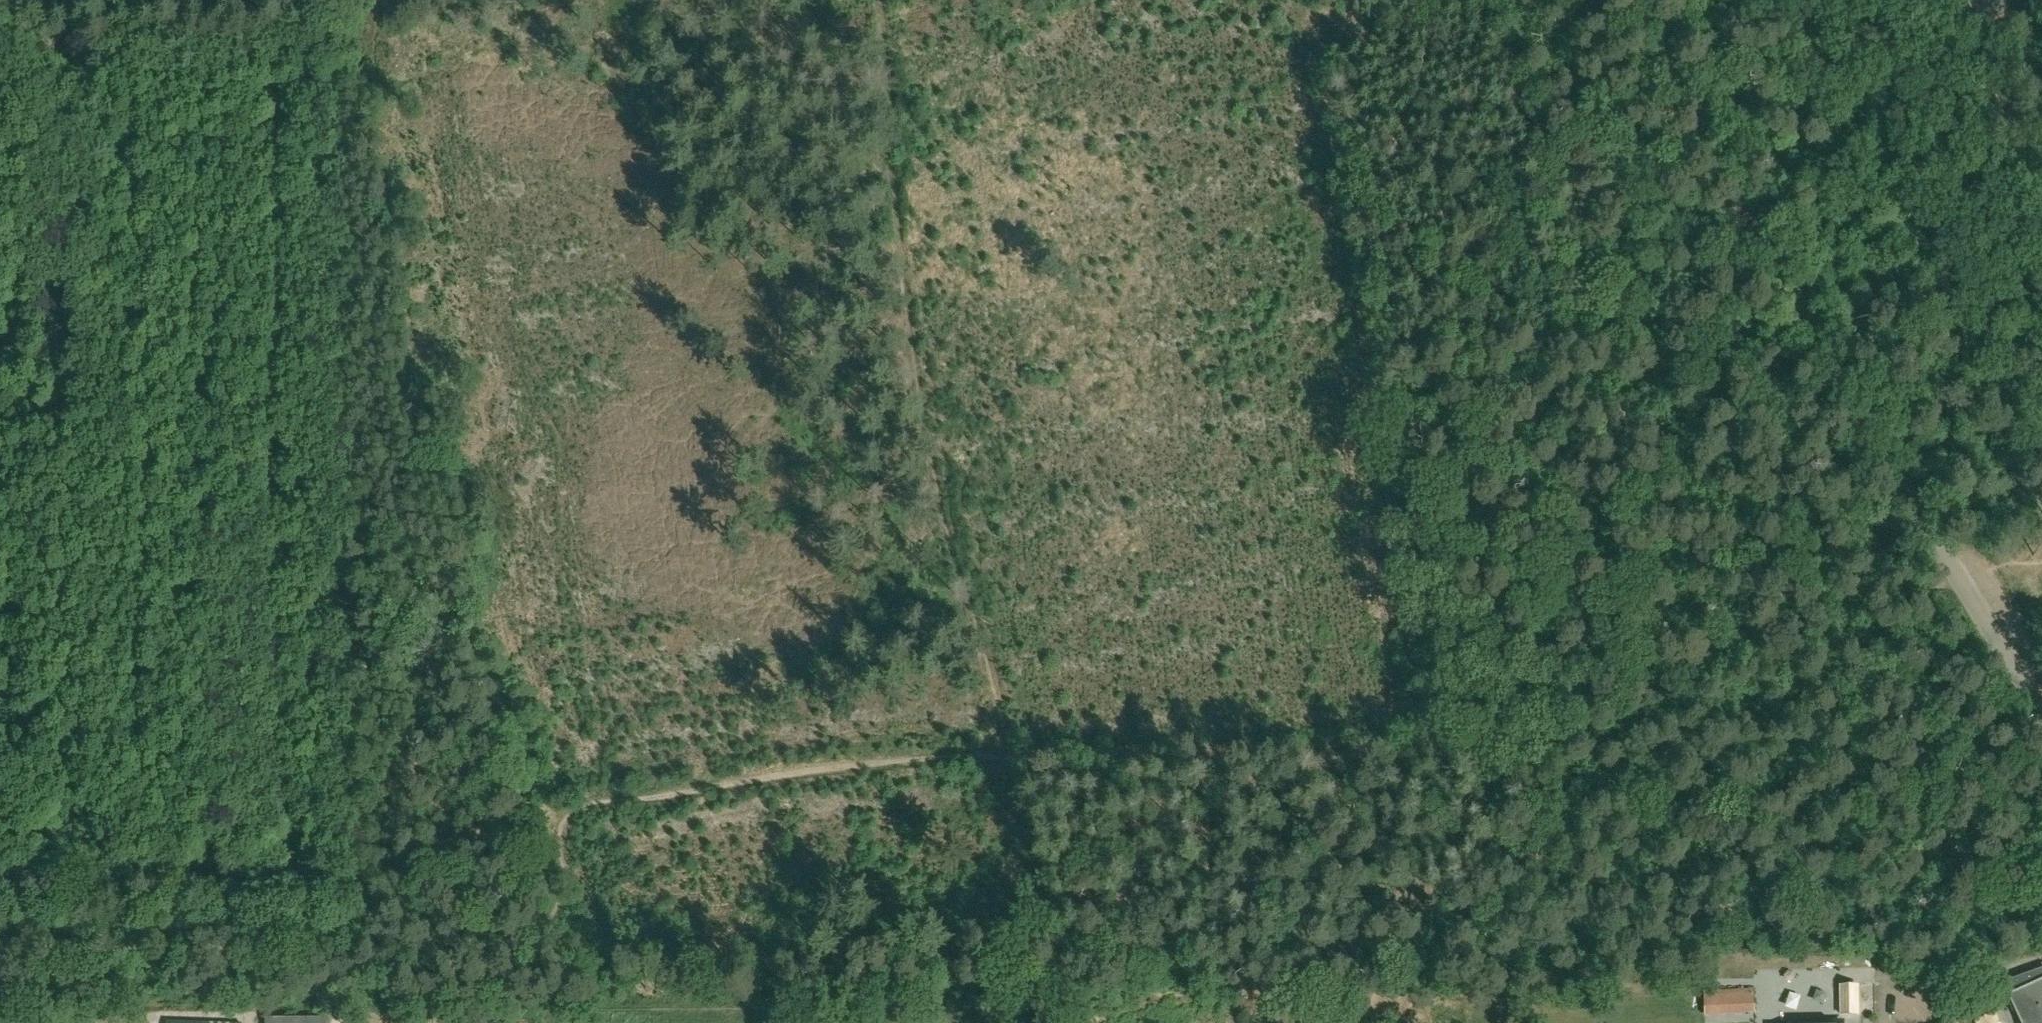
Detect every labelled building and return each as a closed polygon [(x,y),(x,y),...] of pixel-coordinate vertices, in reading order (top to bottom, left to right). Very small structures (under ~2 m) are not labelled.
[(2004,980),(2022,1022),(2041,1022),(2041,967),(2004,980)] [(1703,1011),(1755,1009),(1753,989),(1752,989),(1751,985),(1703,985),(1703,1011)] [(1841,1012),(1858,1011),(1857,985),(1839,985),(1841,1012)]
